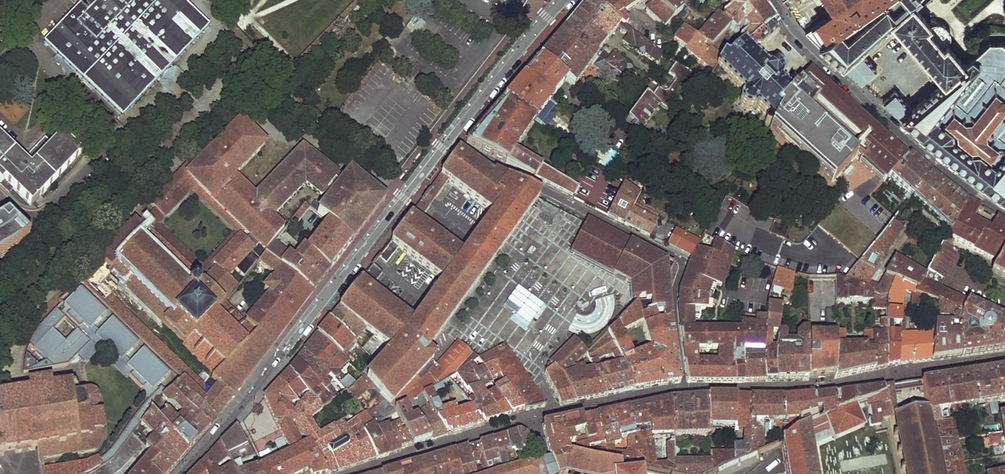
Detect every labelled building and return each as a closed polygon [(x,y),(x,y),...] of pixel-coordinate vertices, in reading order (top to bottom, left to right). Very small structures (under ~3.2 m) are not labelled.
[(51,46),(124,113),(158,79),(162,82),(168,76),(175,70),(170,65),(205,29),(175,0),(95,0),(51,46)] [(294,67),(297,70),(366,0),(361,0),(294,67)] [(585,2),(621,26),(626,22),(621,17),(638,0),(588,0),(585,2)] [(648,2),(642,7),(662,26),(666,21),(673,26),(677,21),(672,17),(650,0),(645,0),(648,2)] [(672,17),(678,10),(671,2),(667,0),(650,0),(672,17)] [(755,0),(736,0),(729,5),(733,10),(724,18),(722,16),(720,18),(727,25),(757,3),(755,0)] [(819,45),(886,0),(828,0),(836,12),(830,16),(805,32),(819,45)] [(964,63),(946,43),(949,40),(950,35),(950,30),(947,26),(943,23),(939,23),(936,23),(931,26),(914,6),(920,0),(886,0),(819,45),(861,84),(877,70),(860,51),(889,26),(940,84),(911,110),(895,91),(882,103),(902,121),(920,133),(919,135),(982,185),(983,184),(1000,198),(1001,197),(1004,200),(1004,42),(1002,39),(988,40),(964,63)] [(573,16),(561,29),(593,54),(616,27),(619,29),(618,31),(622,33),(624,32),(625,34),(621,40),(631,47),(633,46),(638,49),(637,51),(637,52),(638,53),(639,54),(640,54),(641,54),(642,53),(643,53),(656,62),(662,54),(621,26),(585,2),(573,16)] [(771,22),(757,3),(727,25),(732,30),(741,24),(748,31),(739,38),(741,41),(742,40),(745,44),(771,22)] [(716,14),(694,35),(708,46),(727,25),(720,18),(716,14)] [(697,95),(699,97),(702,97),(706,93),(709,96),(720,84),(713,78),(717,75),(719,78),(722,79),(726,78),(742,93),(739,96),(739,99),(739,101),(740,104),(741,106),(743,108),(746,109),(748,110),(750,110),(753,109),(756,107),(768,118),(765,119),(764,119),(763,121),(763,123),(763,125),(764,126),(766,126),(767,126),(769,126),(770,124),(778,111),(775,108),(790,91),(779,80),(780,73),(783,70),(775,62),(772,66),(765,68),(748,52),(750,49),(757,50),(763,44),(764,39),(766,39),(776,29),(771,22),(745,44),(742,40),(741,41),(725,58),(721,55),(713,68),(697,95)] [(694,35),(681,24),(673,36),(684,45),(683,46),(698,58),(699,57),(713,68),(721,55),(708,46),(694,35)] [(550,43),(537,57),(565,79),(573,86),(589,61),(593,64),(592,65),(601,71),(606,65),(598,58),(593,54),(561,29),(550,43)] [(603,51),(598,58),(606,65),(609,66),(621,75),(631,83),(636,76),(633,74),(634,72),(629,69),(630,68),(630,66),(629,65),(628,65),(627,65),(626,65),(625,66),(620,62),(621,60),(611,52),(609,55),(603,51)] [(528,67),(519,78),(549,99),(565,79),(537,57),(528,67)] [(378,61),(340,114),(403,159),(441,105),(378,61)] [(656,88),(649,97),(658,104),(666,110),(692,74),(675,62),(667,73),(672,76),(673,81),(665,91),(660,91),(656,88)] [(621,75),(609,66),(605,71),(605,74),(614,81),(617,81),(621,75)] [(889,178),(905,158),(901,155),(887,142),(880,135),(823,83),(809,70),(790,91),(775,108),(778,111),(770,124),(834,181),(856,157),(880,179),(884,183),(889,178)] [(512,85),(501,99),(532,121),(550,100),(549,99),(519,78),(512,85)] [(622,122),(636,133),(640,126),(641,127),(654,110),(653,110),(658,104),(649,97),(644,93),(622,122)] [(579,190),(511,151),(532,121),(501,99),(483,121),(465,144),(574,199),(579,190)] [(198,181),(245,134),(237,127),(191,174),(198,181)] [(154,213),(150,216),(160,226),(194,191),(202,183),(256,245),(252,249),(241,237),(213,266),(217,270),(210,277),(203,285),(221,303),(255,265),(265,252),(273,243),(241,213),(252,202),(244,194),(242,195),(238,190),(239,189),(231,181),(256,154),(255,153),(262,146),(247,131),(245,134),(198,181),(191,174),(186,170),(149,208),(154,213)] [(3,185),(7,181),(33,206),(84,155),(63,136),(55,145),(47,137),(25,159),(0,136),(0,182),(3,185)] [(366,379),(391,404),(435,358),(427,350),(499,251),(539,195),(493,174),(491,176),(457,153),(450,161),(427,193),(435,199),(447,182),(490,213),(492,215),(477,235),(462,255),(437,237),(417,222),(430,205),(422,199),(377,259),(385,265),(398,248),(443,281),(413,322),(368,288),(379,273),(371,267),(338,308),(365,329),(374,336),(362,350),(373,361),(377,365),(374,369),(366,379)] [(911,198),(930,173),(909,154),(905,158),(889,178),(911,198)] [(252,202),(241,213),(273,243),(274,243),(284,230),(286,228),(306,205),(318,191),(332,173),(325,168),(324,170),(320,166),(321,165),(308,155),(307,156),(306,158),(299,158),(298,156),(296,155),(278,174),(280,175),(275,179),(274,178),(263,190),(265,192),(260,197),(258,195),(252,202)] [(350,187),(344,182),(342,185),(337,180),(338,178),(332,173),(318,191),(339,211),(361,232),(380,210),(377,196),(356,179),(350,187)] [(948,230),(964,200),(930,173),(911,198),(948,230)] [(350,187),(356,179),(351,174),(344,182),(350,187)] [(202,183),(194,191),(235,230),(241,237),(252,249),(256,245),(202,183)] [(623,223),(631,208),(639,195),(623,184),(606,215),(616,220),(623,223)] [(328,223),(339,211),(318,191),(306,205),(310,208),(328,223)] [(845,282),(875,243),(836,207),(807,240),(801,243),(793,244),(783,239),(788,227),(759,214),(729,192),(702,234),(733,253),(777,269),(793,274),(807,279),(835,278),(845,282)] [(435,199),(427,193),(424,196),(422,199),(430,205),(432,202),(435,199)] [(386,203),(377,196),(380,210),(386,203)] [(1004,244),(1004,223),(996,217),(987,231),(970,221),(979,206),(965,198),(964,200),(948,230),(946,234),(994,261),(1004,244)] [(306,205),(286,228),(291,232),(310,208),(306,205)] [(623,223),(648,236),(655,220),(631,208),(623,223)] [(328,223),(353,244),(357,239),(362,232),(361,232),(339,211),(328,223)] [(150,216),(138,229),(145,235),(148,232),(202,284),(203,285),(210,277),(200,266),(160,226),(150,216)] [(895,217),(875,243),(884,251),(904,225),(895,217)] [(29,241),(7,219),(0,223),(0,259),(29,241)] [(662,260),(586,220),(570,251),(632,282),(634,299),(637,302),(643,315),(655,310),(658,318),(670,317),(667,292),(667,280),(674,265),(662,260)] [(307,252),(330,272),(342,257),(353,244),(328,223),(307,252)] [(146,346),(173,373),(182,382),(180,383),(200,405),(215,421),(226,408),(233,398),(238,392),(274,345),(257,334),(248,325),(246,327),(243,324),(232,314),(221,303),(203,285),(202,284),(148,232),(145,235),(138,229),(133,224),(100,257),(106,263),(85,285),(112,312),(115,315),(142,342),(146,346)] [(235,230),(200,266),(210,277),(217,270),(213,266),(241,237),(235,230)] [(675,230),(667,245),(691,257),(698,242),(675,230)] [(706,295),(707,293),(710,285),(714,274),(724,278),(733,253),(702,234),(700,238),(698,242),(691,257),(689,263),(679,292),(679,310),(681,329),(692,329),(693,316),(701,316),(701,307),(706,307),(706,295)] [(265,252),(313,293),(322,282),(330,272),(307,252),(303,249),(293,261),(274,243),(273,243),(265,252)] [(873,269),(884,251),(875,243),(845,282),(871,292),(880,296),(886,294),(894,280),(916,289),(923,275),(892,258),(874,287),(867,283),(875,271),(873,269)] [(920,296),(936,302),(959,311),(956,321),(959,356),(992,351),(1004,349),(1004,318),(937,288),(956,251),(941,243),(923,275),(916,289),(914,293),(920,296)] [(994,261),(990,268),(1004,276),(1004,244),(994,261)] [(271,296),(248,325),(257,334),(274,345),(281,335),(301,309),(313,293),(265,252),(255,265),(266,274),(269,270),(276,275),(264,290),(271,296)] [(793,274),(777,269),(772,284),(786,288),(785,292),(782,292),(781,302),(787,303),(790,303),(793,274)] [(714,274),(710,285),(716,287),(720,288),(724,278),(714,274)] [(806,321),(806,379),(820,377),(834,374),(834,330),(834,300),(835,278),(807,279),(806,306),(806,313),(806,321)] [(835,278),(834,300),(871,301),(871,292),(845,282),(835,278)] [(885,314),(897,314),(902,290),(911,294),(910,308),(920,308),(920,296),(914,293),(916,289),(894,280),(886,294),(886,299),(885,307),(885,314)] [(713,295),(716,287),(710,285),(707,293),(713,295)] [(544,305),(518,286),(507,300),(534,319),(544,305)] [(81,289),(64,306),(65,308),(69,312),(65,315),(78,327),(81,324),(88,331),(93,327),(106,313),(81,289)] [(871,301),(871,308),(879,308),(879,299),(886,299),(886,294),(880,296),(871,292),(871,301)] [(655,310),(643,315),(637,302),(608,331),(634,389),(655,386),(680,381),(670,317),(658,318),(655,310)] [(806,380),(806,379),(806,321),(799,321),(796,323),(802,328),(796,334),(796,345),(783,345),(783,333),(782,333),(786,307),(787,303),(781,302),(780,307),(777,334),(776,350),(775,380),(790,380),(806,380)] [(933,338),(931,360),(944,358),(959,356),(956,321),(959,311),(936,302),(935,317),(953,318),(953,324),(934,323),(934,326),(934,330),(933,338)] [(763,356),(764,380),(769,380),(775,380),(776,350),(767,350),(768,333),(777,334),(780,307),(766,306),(765,315),(764,348),(763,356)] [(872,327),(872,370),(879,368),(885,367),(885,314),(885,307),(883,307),(879,316),(880,322),(871,323),(872,327)] [(69,312),(65,308),(60,313),(64,317),(65,315),(69,312)] [(333,313),(329,319),(353,341),(365,329),(338,308),(333,313)] [(60,313),(57,310),(49,318),(36,332),(29,344),(47,362),(22,374),(66,365),(89,343),(77,330),(65,342),(53,329),(65,318),(64,317),(60,313)] [(741,330),(742,348),(764,348),(765,315),(757,314),(757,323),(741,322),(741,330)] [(897,314),(885,314),(885,367),(890,366),(896,364),(897,333),(897,314)] [(346,360),(349,363),(353,359),(346,351),(355,342),(353,341),(329,319),(323,326),(316,334),(346,360)] [(99,333),(95,337),(100,343),(96,346),(109,358),(112,355),(119,362),(124,358),(137,344),(112,320),(99,333)] [(78,327),(76,329),(77,330),(89,343),(95,348),(96,346),(100,343),(95,337),(99,333),(93,327),(88,331),(81,324),(78,327)] [(834,330),(834,374),(834,377),(855,373),(872,370),(872,327),(862,327),(862,345),(856,346),(843,345),(843,330),(834,330)] [(742,356),(742,348),(741,330),(692,329),(681,329),(684,357),(687,381),(711,381),(743,380),(742,356)] [(617,393),(634,389),(608,331),(587,352),(586,352),(589,358),(594,369),(606,395),(617,393)] [(901,333),(897,333),(896,364),(904,363),(912,361),(912,363),(931,360),(933,338),(901,338),(901,333)] [(303,351),(304,351),(328,375),(346,393),(352,387),(336,371),(346,360),(316,334),(310,342),(303,351)] [(549,363),(552,366),(559,373),(568,368),(571,367),(580,358),(586,352),(587,352),(573,338),(549,363)] [(498,370),(524,409),(547,404),(504,344),(478,357),(461,344),(441,365),(430,377),(439,386),(452,380),(477,369),(484,366),(488,372),(489,374),(498,370)] [(130,364),(126,368),(131,374),(127,377),(140,389),(143,386),(150,393),(155,389),(168,375),(143,351),(130,364)] [(295,362),(334,400),(339,396),(323,381),(328,375),(304,351),(300,356),(295,362)] [(586,352),(580,358),(585,362),(589,358),(586,352)] [(109,358),(107,360),(125,379),(127,377),(131,374),(126,368),(130,364),(124,358),(119,362),(112,355),(109,358)] [(742,356),(743,380),(752,380),(764,380),(763,356),(742,356)] [(391,404),(395,409),(407,403),(423,394),(432,390),(439,386),(430,377),(441,365),(435,358),(391,404)] [(308,395),(321,410),(334,400),(295,362),(291,368),(287,372),(303,390),(308,395)] [(552,366),(544,372),(559,403),(560,405),(562,405),(575,402),(561,376),(559,373),(552,366)] [(561,376),(575,402),(587,399),(606,395),(594,369),(587,371),(585,367),(574,369),(576,373),(572,374),(568,368),(559,373),(561,376)] [(477,369),(452,380),(456,384),(462,381),(471,392),(477,406),(473,407),(474,408),(483,422),(492,419),(500,416),(484,387),(493,382),(489,374),(488,372),(481,376),(477,369)] [(493,382),(511,413),(517,411),(524,409),(498,370),(489,374),(493,382)] [(991,372),(997,402),(1004,401),(1004,370),(991,372)] [(279,381),(294,399),(303,390),(287,372),(283,377),(279,381)] [(969,375),(975,405),(997,402),(991,372),(980,373),(969,375)] [(942,379),(948,409),(975,405),(969,375),(956,377),(942,379)] [(363,376),(352,387),(346,393),(362,414),(368,414),(371,421),(376,418),(395,409),(391,404),(366,379),(363,376)] [(927,408),(935,443),(955,439),(951,422),(940,423),(936,411),(948,409),(942,379),(932,381),(921,382),(927,408)] [(3,456),(11,454),(11,451),(17,450),(23,448),(24,453),(37,450),(43,448),(43,446),(46,445),(50,469),(53,468),(51,460),(95,452),(105,437),(101,411),(93,412),(93,411),(93,409),(83,407),(81,395),(74,396),(74,393),(79,393),(78,384),(70,385),(70,389),(60,390),(59,387),(51,388),(50,381),(30,385),(30,387),(27,388),(24,388),(23,385),(0,388),(0,449),(3,456)] [(301,431),(289,415),(293,411),(288,406),(295,400),(294,399),(279,381),(267,395),(263,398),(291,454),(304,448),(296,433),(301,431)] [(511,413),(493,382),(484,387),(500,416),(504,415),(511,413)] [(168,393),(209,429),(212,426),(215,421),(200,405),(180,383),(168,393)] [(156,390),(155,389),(150,393),(143,386),(140,389),(138,391),(147,400),(156,390)] [(880,405),(882,409),(884,410),(893,396),(890,387),(882,388),(883,394),(877,397),(880,405)] [(104,459),(99,462),(102,469),(114,461),(133,437),(137,431),(141,426),(150,414),(149,410),(161,399),(167,394),(161,388),(149,400),(130,425),(118,443),(111,451),(104,459)] [(854,391),(855,404),(864,401),(877,397),(883,394),(882,388),(868,389),(854,391)] [(308,395),(303,390),(294,399),(295,400),(298,405),(308,395)] [(432,390),(423,394),(448,435),(464,431),(484,424),(483,422),(474,408),(457,413),(454,406),(439,410),(432,390)] [(80,392),(81,395),(83,407),(93,409),(93,411),(97,408),(99,402),(98,397),(94,393),(88,391),(80,392)] [(834,394),(836,412),(855,405),(855,404),(854,391),(844,393),(834,394)] [(178,427),(196,444),(201,438),(209,429),(168,393),(167,394),(161,399),(169,406),(174,406),(185,417),(178,424),(168,415),(159,423),(170,434),(178,427)] [(407,403),(430,438),(431,440),(439,438),(448,435),(423,394),(407,403)] [(834,394),(823,395),(813,396),(816,421),(836,412),(834,394)] [(310,445),(327,472),(328,473),(352,466),(377,458),(354,419),(343,426),(340,422),(317,436),(307,421),(321,410),(308,395),(298,405),(293,411),(289,415),(301,431),(310,445)] [(797,397),(782,398),(784,434),(788,437),(796,431),(816,421),(813,396),(797,397)] [(672,399),(674,437),(709,435),(709,427),(708,397),(690,398),(672,399)] [(709,427),(734,428),(735,397),(721,397),(708,397),(709,427)] [(733,453),(733,462),(749,456),(750,398),(743,397),(735,397),(734,428),(743,428),(743,445),(734,445),(733,453)] [(880,405),(877,397),(864,401),(866,408),(880,405)] [(750,398),(749,456),(757,452),(763,449),(763,431),(760,431),(760,421),(768,421),(769,423),(776,424),(775,444),(782,442),(788,437),(784,434),(782,398),(766,398),(750,398)] [(674,444),(667,445),(668,465),(655,466),(652,438),(674,437),(672,399),(650,404),(629,408),(644,466),(672,473),(675,473),(675,462),(674,444)] [(403,422),(413,444),(419,442),(430,438),(407,403),(395,409),(399,418),(401,423),(403,422)] [(782,442),(788,473),(818,473),(811,446),(810,438),(830,429),(832,433),(833,437),(834,439),(864,426),(855,405),(836,412),(816,421),(796,431),(788,437),(782,442)] [(880,405),(866,408),(869,418),(867,419),(869,426),(873,425),(881,424),(881,420),(882,419),(886,418),(884,410),(882,409),(880,405)] [(613,411),(597,415),(601,435),(605,462),(612,469),(644,466),(629,408),(613,411)] [(927,408),(895,415),(907,473),(942,473),(940,466),(935,443),(927,408)] [(160,446),(179,464),(183,459),(188,453),(170,434),(159,423),(150,414),(141,426),(160,446)] [(362,414),(354,419),(377,458),(382,456),(388,455),(376,430),(371,421),(368,414),(362,414)] [(597,415),(593,416),(589,416),(594,439),(586,441),(589,459),(605,462),(601,435),(597,415)] [(585,438),(586,441),(594,439),(589,416),(585,417),(582,418),(584,432),(585,438)] [(376,430),(381,427),(376,418),(371,421),(376,430)] [(387,424),(399,449),(405,447),(413,444),(403,422),(401,423),(399,418),(387,424)] [(572,435),(584,432),(582,418),(562,422),(543,426),(543,427),(550,459),(565,454),(589,459),(586,441),(585,438),(574,440),(571,440),(570,435),(572,435)] [(376,430),(388,455),(393,453),(400,451),(399,449),(387,424),(381,427),(376,430)] [(170,434),(188,453),(192,449),(196,444),(178,427),(170,434)] [(227,438),(220,445),(229,462),(232,469),(252,461),(235,429),(227,438)] [(143,447),(149,453),(154,448),(151,445),(152,444),(137,431),(133,437),(143,447)] [(492,439),(500,473),(514,469),(510,456),(513,455),(514,457),(516,459),(519,457),(520,455),(520,452),(531,449),(526,438),(525,435),(519,432),(516,432),(510,434),(498,438),(492,439)] [(989,435),(991,444),(1002,442),(1004,450),(1004,432),(1003,432),(989,435)] [(143,447),(133,437),(114,461),(102,469),(101,470),(103,473),(115,473),(123,469),(143,447)] [(489,473),(497,473),(500,473),(492,439),(485,441),(479,443),(485,461),(487,468),(489,473)] [(935,443),(940,466),(960,462),(955,439),(935,443)] [(475,473),(489,473),(487,468),(481,470),(478,470),(476,464),(479,463),(485,461),(479,443),(473,445),(467,447),(475,473)] [(199,467),(203,473),(212,473),(211,472),(229,462),(220,445),(209,457),(199,467)] [(304,448),(291,454),(266,466),(257,470),(259,473),(303,473),(314,470),(316,473),(320,473),(321,473),(327,472),(310,445),(304,448)] [(159,462),(170,473),(174,470),(179,464),(160,446),(152,456),(159,462)] [(467,447),(461,449),(455,451),(460,473),(475,473),(467,447)] [(447,473),(460,473),(455,451),(449,453),(443,454),(447,473)] [(733,462),(733,453),(710,455),(711,461),(711,473),(733,462)] [(443,454),(429,459),(415,463),(417,473),(447,473),(443,454)] [(550,459),(556,473),(612,473),(612,469),(605,462),(589,459),(565,454),(550,459)] [(150,471),(159,462),(152,456),(137,473),(153,473),(150,471)] [(46,473),(94,473),(101,470),(102,469),(99,462),(96,458),(86,462),(78,464),(53,468),(50,469),(45,470),(46,473)] [(550,459),(544,460),(536,463),(540,473),(556,473),(550,459)] [(485,461),(479,463),(481,470),(487,468),(485,461)] [(711,461),(675,462),(675,473),(710,473),(711,473),(711,461)] [(153,473),(170,473),(159,462),(150,471),(153,473)] [(960,462),(940,466),(942,473),(963,473),(960,462)] [(415,463),(406,466),(398,468),(399,473),(417,473),(415,463)] [(536,463),(514,469),(500,473),(497,473),(540,473),(536,463)] [(644,466),(612,469),(612,473),(645,473),(644,466)]
